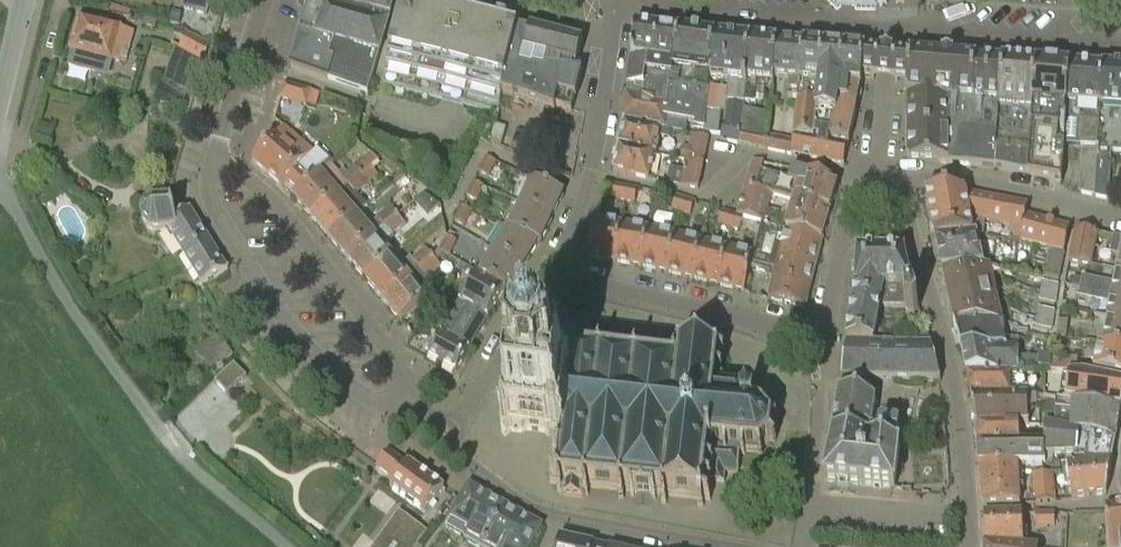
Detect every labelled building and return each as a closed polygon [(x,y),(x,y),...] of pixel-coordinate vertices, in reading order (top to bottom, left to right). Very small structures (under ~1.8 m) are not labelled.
[(181,6),(206,11),(208,0),(182,0),(181,6)] [(289,68),(369,90),(395,0),(308,0),(289,68)] [(501,98),(513,52),(518,30),(519,27),(412,0),(404,0),(382,85),(499,115),(501,98)] [(836,10),(846,0),(855,10),(877,10),(877,0),(826,0),(836,10)] [(181,14),(173,13),(170,25),(179,26),(181,14)] [(108,80),(113,61),(126,65),(134,33),(120,29),(80,18),(71,51),(72,51),(67,69),(108,80)] [(647,72),(672,75),(673,68),(674,62),(677,50),(679,31),(636,25),(631,56),(632,56),(627,85),(645,87),(647,72)] [(502,96),(503,97),(521,102),(554,115),(556,110),(572,115),(582,77),(571,79),(579,49),(565,45),(567,40),(530,30),(529,34),(518,31),(513,52),(502,96)] [(709,96),(710,88),(711,79),(711,73),(712,73),(715,36),(679,31),(677,50),(674,62),(673,68),(672,75),(668,105),(666,116),(664,128),(686,133),(688,124),(695,125),(694,129),(704,131),(704,134),(706,134),(709,96)] [(210,41),(186,33),(179,52),(204,60),(210,41)] [(751,39),(715,36),(712,73),(711,73),(711,79),(729,81),(727,103),(724,123),(721,140),(738,144),(741,133),(742,126),(743,112),(744,104),(751,39)] [(773,89),(773,82),(777,42),(751,39),(744,104),(764,106),(766,88),(773,89)] [(804,45),(777,42),(773,82),(774,82),(775,78),(790,79),(789,89),(800,90),(801,82),(804,45)] [(819,84),(820,84),(825,47),(804,45),(801,82),(819,84)] [(816,127),(814,147),(829,150),(831,141),(832,132),(836,119),(836,116),(837,113),(839,105),(840,87),(844,49),(825,47),(820,84),(819,84),(818,102),(816,117),(817,117),(816,127)] [(829,150),(826,163),(843,166),(846,154),(848,144),(849,144),(857,106),(860,88),(862,88),(862,78),(863,64),(870,64),(870,69),(874,69),(875,56),(876,56),(876,52),(844,49),(840,87),(839,105),(837,113),(836,116),(836,119),(832,132),(831,141),(829,150)] [(889,53),(876,52),(876,56),(875,56),(874,69),(870,69),(870,64),(863,64),(862,78),(886,80),(888,80),(907,82),(909,55),(889,53)] [(907,95),(908,95),(947,98),(1000,102),(1002,83),(1003,61),(909,55),(907,82),(907,95)] [(1000,110),(1032,113),(1036,64),(1003,61),(1002,83),(1000,102),(1000,110)] [(1069,66),(1036,64),(1032,113),(1066,115),(1069,66)] [(1069,66),(1066,115),(1063,148),(1082,149),(1078,194),(1094,198),(1096,164),(1097,148),(1100,108),(1103,68),(1069,66)] [(1103,68),(1100,108),(1120,110),(1120,70),(1103,68)] [(311,89),(286,83),(281,98),(307,105),(311,89)] [(160,87),(154,104),(179,112),(185,94),(160,87)] [(655,100),(627,94),(622,121),(623,121),(664,128),(666,116),(668,105),(655,104),(655,100)] [(908,159),(947,160),(947,98),(908,95),(908,159)] [(724,98),(709,96),(706,134),(719,135),(724,98)] [(1000,102),(947,98),(947,160),(969,165),(995,168),(996,151),(1000,110),(1000,102)] [(799,99),(794,143),(793,156),(812,160),(814,147),(816,127),(817,117),(816,117),(818,102),(799,99)] [(1120,154),(1120,110),(1100,108),(1097,148),(1096,164),(1094,198),(1109,201),(1112,154),(1120,154)] [(738,144),(765,150),(767,139),(768,137),(770,115),(743,112),(742,126),(741,133),(738,144)] [(686,133),(664,128),(623,121),(618,147),(654,154),(656,154),(660,138),(673,141),(675,133),(685,135),(686,133)] [(300,190),(310,181),(298,169),(313,152),(284,126),(253,161),(282,187),(288,180),(300,190)] [(497,129),(494,128),(489,143),(500,148),(505,131),(497,129)] [(692,134),(687,161),(702,164),(708,137),(692,134)] [(765,150),(793,156),(794,143),(768,137),(767,139),(765,150)] [(648,181),(654,154),(618,147),(613,173),(648,181)] [(812,160),(826,163),(829,150),(814,147),(812,160)] [(1029,153),(996,151),(995,168),(1028,174),(1028,168),(1029,162),(1029,153)] [(300,190),(294,196),(312,217),(330,202),(363,174),(368,169),(377,162),(371,154),(364,160),(364,161),(357,167),(356,166),(347,173),(343,168),(338,173),(331,164),(322,173),(321,172),(310,181),(300,190)] [(495,162),(486,157),(479,173),(488,177),(495,162)] [(702,164),(687,161),(686,160),(680,187),(697,190),(702,164)] [(753,161),(745,187),(756,191),(760,178),(764,164),(753,161)] [(378,176),(374,172),(381,166),(377,162),(368,169),(363,174),(330,202),(312,217),(330,238),(357,215),(368,206),(358,193),(370,183),(378,176)] [(830,211),(838,183),(792,170),(789,183),(798,186),(793,201),(830,211)] [(521,204),(552,218),(563,193),(532,179),(521,204)] [(484,186),(474,182),(467,196),(476,201),(484,186)] [(638,190),(607,184),(604,198),(635,204),(638,190)] [(771,195),(756,191),(745,187),(737,216),(743,218),(753,221),(761,223),(763,223),(771,195)] [(1024,227),(1026,216),(1028,204),(965,194),(964,192),(926,192),(928,201),(931,218),(933,231),(934,239),(973,235),(976,235),(976,237),(983,238),(986,221),(1011,225),(1023,227),(1024,227)] [(694,203),(676,197),(671,211),(690,217),(694,203)] [(792,206),(786,230),(787,230),(787,231),(821,239),(821,240),(823,240),(824,233),(830,211),(793,201),(793,202),(792,206)] [(169,234),(184,258),(210,243),(190,210),(187,211),(184,207),(173,213),(172,202),(161,205),(153,207),(148,209),(144,212),(143,216),(143,222),(144,226),(146,230),(150,233),(154,235),(158,236),(166,235),(169,234)] [(521,204),(510,228),(537,241),(540,243),(552,218),(521,204)] [(471,211),(462,207),(455,222),(464,226),(471,211)] [(330,238),(348,259),(386,228),(399,217),(392,208),(368,227),(357,215),(330,238)] [(739,231),(743,218),(737,216),(722,211),(718,225),(739,231)] [(1050,251),(1064,255),(1070,229),(1026,216),(1024,227),(1023,227),(1019,243),(1019,244),(1050,251)] [(406,225),(399,217),(386,228),(348,259),(365,280),(393,257),(383,244),(392,236),(406,225)] [(587,258),(613,263),(622,224),(594,220),(587,258)] [(786,230),(763,223),(761,223),(759,232),(754,255),(751,270),(768,274),(767,280),(771,281),(767,300),(805,309),(823,240),(821,240),(821,239),(787,231),(787,230),(786,230)] [(613,263),(640,267),(649,229),(622,224),(613,263)] [(1011,225),(1008,241),(1019,243),(1023,227),(1011,225)] [(523,266),(537,241),(510,228),(507,227),(494,249),(523,266)] [(642,267),(666,273),(675,235),(660,232),(653,230),(649,229),(640,267),(642,267)] [(1098,235),(1075,231),(1068,264),(1091,269),(1098,235)] [(666,273),(692,279),(701,242),(675,235),(666,273)] [(983,267),(976,237),(976,235),(973,235),(934,239),(942,272),(983,267)] [(447,237),(444,243),(440,252),(445,254),(449,256),(456,241),(447,237)] [(403,268),(393,257),(365,280),(384,301),(432,259),(440,252),(444,243),(438,238),(426,249),(403,268)] [(1118,258),(1115,272),(1116,272),(1120,273),(1120,240),(1113,238),(1110,256),(1118,258)] [(727,248),(701,242),(692,279),(719,286),(727,248)] [(227,272),(210,243),(184,258),(202,288),(227,272)] [(750,270),(751,270),(754,255),(727,248),(719,286),(745,293),(750,270)] [(509,292),(523,266),(494,249),(480,274),(509,292)] [(855,288),(851,310),(879,315),(880,307),(907,308),(908,314),(915,315),(919,311),(915,300),(914,297),(905,299),(903,287),(911,287),(903,251),(857,252),(855,288)] [(1064,255),(1050,251),(1045,278),(1058,281),(1064,255)] [(438,262),(445,254),(440,252),(432,259),(384,301),(402,322),(429,299),(419,287),(429,279),(428,278),(441,266),(438,262)] [(989,268),(983,267),(942,272),(954,323),(954,325),(1002,326),(989,268)] [(1080,288),(1120,297),(1120,273),(1116,272),(1114,284),(1082,278),(1080,288)] [(503,290),(475,274),(429,357),(457,373),(469,352),(458,346),(486,296),(496,302),(503,290)] [(1058,285),(1042,282),(1039,303),(1055,305),(1058,285)] [(1109,317),(1120,320),(1120,297),(1080,288),(1078,299),(1110,305),(1107,317),(1109,317)] [(1054,311),(1038,309),(1035,329),(1051,331),(1054,311)] [(874,343),(879,315),(851,310),(847,333),(844,351),(841,377),(939,382),(928,337),(912,335),(911,346),(874,343)] [(1102,344),(1120,348),(1120,320),(1109,317),(1102,344)] [(1068,323),(1060,321),(1057,339),(1066,340),(1068,323)] [(955,327),(960,348),(1017,347),(1018,347),(1019,338),(1005,338),(1005,327),(1002,326),(954,325),(955,327)] [(567,378),(561,381),(519,376),(514,370),(509,374),(514,380),(507,427),(501,432),(505,437),(511,432),(550,436),(554,441),(555,441),(562,441),(561,454),(553,453),(552,458),(560,459),(558,480),(550,479),(550,483),(558,484),(557,493),(560,494),(560,495),(562,495),(562,497),(583,499),(583,497),(586,498),(586,496),(588,496),(589,488),(620,492),(619,500),(624,500),(625,492),(632,493),(631,498),(634,498),(635,495),(652,497),(652,500),(655,501),(656,495),(662,496),(661,504),(666,505),(667,497),(698,500),(698,507),(703,507),(704,501),(710,501),(710,497),(704,496),(705,484),(712,484),(712,482),(725,483),(726,473),(738,474),(740,453),(742,453),(742,455),(744,455),(745,451),(758,452),(759,455),(762,455),(761,449),(769,441),(774,443),(775,440),(771,438),(772,425),(778,423),(776,420),(771,421),(763,412),(765,407),(762,405),(761,406),(754,405),(750,401),(746,400),(746,397),(751,396),(750,393),(745,394),(741,390),(743,385),(741,384),(739,388),(732,387),(732,382),(731,382),(731,379),(732,379),(732,377),(731,377),(731,376),(726,371),(724,372),(722,371),(723,370),(717,369),(718,356),(724,356),(724,352),(719,352),(718,351),(700,350),(683,348),(682,347),(679,347),(678,357),(674,357),(673,364),(638,360),(639,353),(635,353),(636,346),(637,346),(638,338),(574,332),(572,353),(564,353),(564,355),(562,357),(561,363),(563,367),(568,368),(567,378)] [(232,354),(216,336),(197,353),(213,371),(232,354)] [(1097,351),(1093,370),(1120,376),(1120,348),(1102,344),(1099,344),(1097,351)] [(1051,372),(1052,358),(1017,358),(1017,347),(960,348),(966,372),(966,374),(1008,373),(1024,373),(1032,373),(1051,372)] [(228,395),(247,376),(234,363),(215,381),(228,395)] [(1120,409),(1120,407),(1120,380),(1086,373),(1082,373),(1076,372),(1069,372),(1061,401),(1073,402),(1120,409)] [(966,374),(971,397),(993,397),(1014,397),(1014,398),(1028,399),(1034,400),(1034,383),(1024,383),(1024,373),(1008,373),(966,374)] [(875,401),(839,394),(832,445),(824,483),(894,492),(900,448),(897,448),(900,428),(898,425),(882,423),(879,425),(878,434),(871,433),(875,401)] [(993,397),(971,397),(971,402),(976,427),(1019,426),(1029,426),(1029,403),(1028,403),(1028,399),(1014,398),(1014,397),(993,397)] [(1116,437),(1120,409),(1073,402),(1072,433),(1081,434),(1092,436),(1112,439),(1112,436),(1116,437)] [(1019,447),(1019,426),(976,427),(978,448),(1019,447)] [(1081,434),(1072,433),(1044,429),(1044,446),(1045,459),(1054,458),(1079,457),(1081,434)] [(1088,466),(1112,463),(1116,439),(1112,439),(1092,436),(1088,466)] [(1044,446),(1019,447),(978,448),(976,448),(978,467),(1017,465),(1042,464),(1042,459),(1045,459),(1044,446)] [(407,465),(389,452),(376,470),(395,483),(390,490),(427,516),(444,490),(419,471),(419,470),(412,465),(411,466),(408,463),(407,465)] [(1067,468),(1069,485),(1109,479),(1112,464),(1112,463),(1088,466),(1067,468)] [(979,468),(981,488),(1018,485),(1017,465),(979,468)] [(1055,502),(1053,474),(1033,476),(1035,504),(1055,502)] [(1106,495),(1109,479),(1069,485),(1071,500),(1106,495)] [(1020,505),(1018,485),(981,488),(983,507),(1020,505)] [(476,546),(483,546),(506,507),(469,486),(449,519),(469,530),(463,540),(476,546)] [(506,507),(483,546),(532,546),(542,528),(506,507)] [(1106,510),(1106,546),(1120,546),(1120,508),(1106,510)] [(399,512),(374,546),(417,546),(427,533),(399,512)] [(1056,528),(1054,513),(1034,515),(1035,529),(1056,528)] [(1022,514),(984,517),(985,546),(997,546),(1024,545),(1022,514)] [(559,538),(557,546),(599,546),(559,538)]
